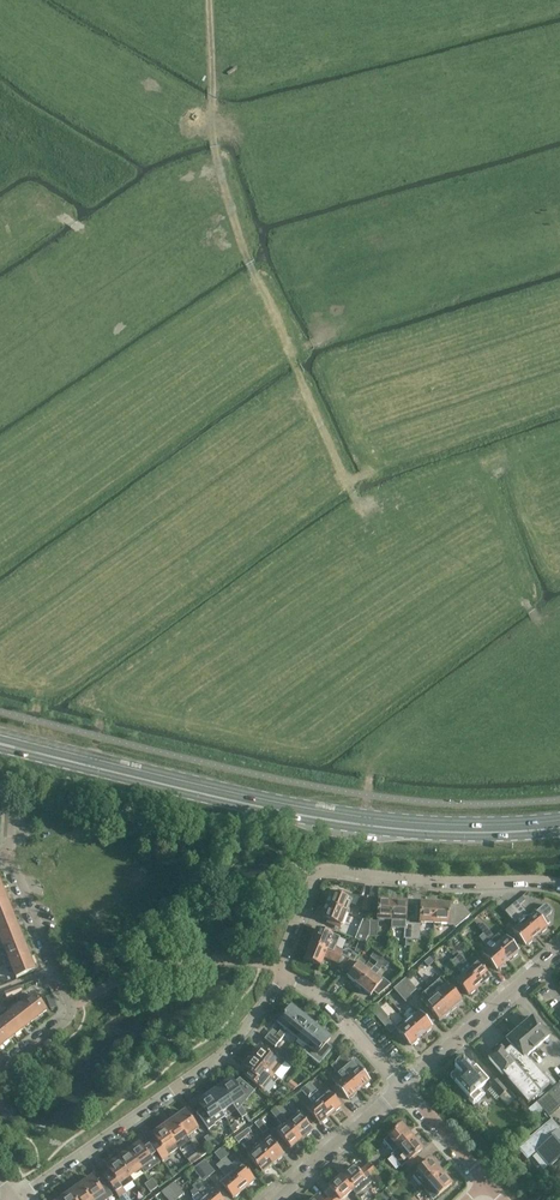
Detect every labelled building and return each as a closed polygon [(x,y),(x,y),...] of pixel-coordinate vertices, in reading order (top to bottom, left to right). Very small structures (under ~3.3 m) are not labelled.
[(332,892),(326,905),(346,913),(352,898),(339,893),(338,895),(332,892)] [(363,897),(362,911),(370,912),(371,898),(363,897)] [(522,897),(516,902),(519,905),(525,900),(522,897)] [(12,914),(7,900),(0,902),(0,919),(12,914)] [(391,921),(393,902),(378,901),(377,920),(391,921)] [(408,903),(393,902),(392,921),(391,921),(391,928),(406,929),(405,939),(406,939),(412,939),(413,925),(406,924),(408,903)] [(511,907),(537,936),(547,927),(547,926),(550,923),(546,918),(551,914),(552,910),(547,905),(544,906),(535,914),(535,913),(528,919),(525,915),(527,913),(519,905),(516,902),(511,907)] [(440,923),(441,905),(421,904),(420,922),(440,923)] [(346,913),(326,905),(321,917),(328,920),(327,923),(340,928),(346,913)] [(449,905),(441,905),(440,923),(448,923),(448,926),(454,926),(455,928),(470,915),(465,909),(464,910),(461,906),(449,906),(449,905)] [(526,946),(537,936),(511,907),(505,912),(515,924),(517,922),(520,926),(513,932),(526,946)] [(12,914),(0,919),(0,935),(18,928),(12,914)] [(369,935),(370,923),(362,919),(354,939),(365,943),(368,935),(369,935)] [(370,921),(370,923),(369,935),(377,935),(378,922),(370,921)] [(413,925),(412,939),(419,940),(420,925),(413,925)] [(18,928),(0,935),(5,949),(23,941),(18,928)] [(335,948),(339,938),(317,929),(310,944),(341,956),(346,959),(353,962),(357,957),(348,950),(342,951),(335,948)] [(496,947),(508,961),(519,952),(506,938),(499,943),(496,939),(490,931),(485,935),(496,947)] [(496,947),(485,935),(481,939),(487,946),(488,946),(492,950),(485,956),(498,970),(508,961),(496,947)] [(5,949),(11,963),(29,955),(23,941),(5,949)] [(339,961),(341,956),(310,944),(304,959),(321,966),(325,956),(339,961)] [(455,949),(451,952),(455,957),(459,954),(455,949)] [(378,964),(383,957),(375,950),(370,957),(378,964)] [(435,953),(430,957),(435,963),(440,959),(435,953)] [(35,970),(29,955),(11,963),(17,977),(35,970)] [(374,968),(364,960),(364,959),(359,955),(346,972),(349,975),(347,977),(359,987),(374,968)] [(460,955),(455,959),(480,987),(490,977),(477,963),(472,968),(460,955)] [(378,964),(374,968),(359,987),(370,996),(374,992),(378,996),(390,985),(383,980),(382,981),(375,977),(383,968),(384,969),(390,962),(383,957),(378,964)] [(430,958),(424,963),(428,967),(433,962),(430,958)] [(345,972),(352,963),(346,959),(339,967),(345,972)] [(480,987),(455,959),(451,962),(463,976),(457,981),(469,996),(480,987)] [(406,978),(400,983),(411,995),(417,990),(406,978)] [(436,982),(430,987),(451,1011),(462,1002),(441,978),(436,983),(436,982)] [(411,995),(400,983),(394,989),(406,1003),(412,997),(411,995)] [(20,987),(13,990),(15,996),(23,992),(20,987)] [(451,1011),(430,987),(424,993),(420,998),(440,1021),(451,1011)] [(15,996),(13,990),(5,993),(7,999),(15,996)] [(22,1004),(34,1020),(46,1010),(34,995),(22,1004)] [(54,1000),(48,1002),(51,1009),(57,1007),(54,1000)] [(10,1014),(22,1029),(34,1020),(22,1004),(10,1014)] [(370,1009),(382,1024),(389,1019),(376,1004),(370,1009)] [(274,1048),(301,1015),(291,1007),(288,1005),(279,1015),(282,1018),(278,1023),(283,1028),(275,1038),(269,1034),(264,1040),(274,1048)] [(409,1022),(421,1037),(432,1027),(419,1013),(409,1022)] [(22,1029),(10,1014),(0,1021),(0,1025),(10,1038),(22,1029)] [(287,1051),(311,1023),(301,1015),(274,1048),(275,1048),(283,1038),(289,1042),(284,1048),(287,1051)] [(411,1046),(421,1037),(409,1022),(404,1017),(394,1027),(411,1046)] [(529,1062),(525,1058),(549,1037),(532,1017),(506,1040),(508,1043),(502,1049),(501,1048),(488,1059),(503,1075),(508,1080),(508,1081),(528,1104),(550,1085),(530,1062),(529,1062)] [(307,1047),(321,1030),(311,1023),(287,1051),(292,1055),(298,1047),(294,1044),(298,1039),(307,1047)] [(10,1038),(0,1025),(0,1046),(10,1038)] [(331,1039),(321,1030),(307,1047),(304,1052),(319,1064),(332,1048),(327,1044),(331,1039)] [(274,1075),(285,1062),(268,1048),(265,1052),(260,1047),(252,1057),(274,1075)] [(343,1053),(335,1062),(359,1090),(370,1081),(363,1074),(364,1073),(360,1069),(363,1067),(356,1060),(352,1063),(343,1053)] [(274,1075),(252,1057),(244,1067),(249,1071),(246,1075),(262,1089),(274,1075)] [(455,1066),(454,1066),(460,1073),(462,1075),(455,1082),(473,1102),(482,1095),(478,1091),(486,1084),(485,1083),(489,1080),(482,1073),(475,1066),(473,1062),(469,1065),(463,1059),(459,1059),(455,1062),(455,1066)] [(359,1090),(335,1062),(331,1067),(343,1080),(336,1085),(349,1100),(359,1090)] [(231,1079),(220,1087),(233,1105),(243,1120),(248,1116),(241,1106),(254,1091),(239,1077),(233,1081),(231,1079)] [(499,1078),(489,1086),(499,1098),(501,1096),(508,1105),(516,1098),(499,1078)] [(291,1081),(287,1085),(293,1090),(298,1086),(291,1081)] [(305,1087),(330,1116),(341,1106),(329,1091),(322,1097),(310,1083),(305,1087)] [(548,1093),(559,1107),(559,1083),(548,1093)] [(220,1087),(210,1095),(222,1112),(233,1105),(220,1087)] [(320,1124),(330,1116),(305,1087),(301,1090),(313,1105),(307,1109),(320,1124)] [(548,1093),(537,1103),(549,1118),(559,1108),(559,1107),(548,1093)] [(226,1118),(222,1112),(210,1095),(199,1102),(203,1109),(197,1113),(209,1130),(226,1118)] [(289,1124),(302,1140),(313,1131),(300,1115),(294,1120),(281,1105),(276,1109),(289,1124)] [(291,1149),(302,1140),(289,1124),(276,1109),(275,1109),(271,1113),(284,1128),(278,1134),(291,1149)] [(186,1111),(175,1119),(187,1137),(198,1129),(186,1111)] [(176,1144),(187,1137),(175,1119),(164,1127),(176,1144)] [(260,1120),(255,1124),(263,1134),(268,1130),(260,1120)] [(518,1149),(527,1160),(537,1153),(549,1167),(559,1158),(559,1133),(557,1130),(559,1128),(552,1120),(529,1140),(518,1149)] [(237,1122),(229,1128),(234,1134),(241,1129),(237,1122)] [(398,1149),(412,1137),(402,1125),(383,1141),(394,1153),(398,1149)] [(176,1144),(164,1127),(152,1135),(165,1152),(176,1144)] [(248,1136),(244,1132),(234,1139),(238,1144),(248,1136)] [(212,1149),(218,1145),(210,1134),(204,1139),(212,1149)] [(423,1149),(412,1137),(398,1149),(402,1154),(398,1157),(404,1164),(409,1170),(421,1160),(416,1155),(423,1149)] [(259,1149),(273,1164),(284,1155),(270,1140),(263,1145),(260,1142),(256,1145),(257,1146),(259,1149)] [(140,1144),(129,1152),(141,1169),(152,1161),(140,1144)] [(262,1173),(273,1164),(259,1149),(257,1146),(253,1148),(256,1152),(249,1158),(262,1173)] [(222,1148),(214,1154),(221,1162),(226,1158),(228,1156),(222,1148)] [(207,1153),(204,1149),(199,1153),(201,1157),(207,1153)] [(141,1169),(129,1152),(118,1159),(130,1177),(141,1169)] [(197,1153),(190,1158),(194,1163),(201,1158),(197,1153)] [(221,1162),(244,1189),(255,1180),(242,1165),(236,1170),(226,1158),(221,1162)] [(130,1177),(118,1159),(107,1167),(110,1172),(104,1176),(116,1193),(123,1188),(120,1184),(130,1177)] [(199,1165),(209,1177),(215,1173),(205,1160),(199,1165)] [(423,1188),(441,1172),(431,1160),(425,1165),(421,1160),(409,1170),(414,1175),(413,1176),(423,1188)] [(244,1189),(221,1162),(216,1166),(227,1178),(221,1183),(234,1198),(244,1189)] [(363,1169),(372,1179),(378,1174),(369,1163),(363,1169)] [(203,1183),(209,1177),(199,1165),(193,1169),(203,1183)] [(367,1184),(372,1179),(363,1169),(358,1173),(353,1166),(341,1177),(353,1191),(364,1181),(367,1184)] [(175,1169),(170,1172),(174,1177),(179,1174),(175,1169)] [(441,1172),(423,1188),(433,1199),(437,1195),(438,1196),(452,1184),(441,1172)] [(92,1199),(107,1199),(113,1196),(101,1179),(96,1182),(92,1177),(81,1185),(92,1199)] [(341,1177),(329,1187),(334,1193),(328,1198),(330,1199),(342,1199),(353,1191),(341,1177)] [(149,1181),(155,1189),(158,1187),(152,1179),(149,1181)] [(145,1197),(155,1189),(149,1181),(139,1189),(145,1197)] [(174,1182),(168,1187),(179,1199),(184,1195),(174,1182)] [(194,1189),(203,1199),(204,1199),(222,1199),(213,1190),(208,1194),(197,1182),(192,1186),(194,1189)] [(70,1193),(75,1199),(92,1199),(81,1185),(70,1193)] [(168,1187),(161,1192),(167,1199),(178,1199),(179,1199),(168,1187)] [(388,1187),(384,1191),(388,1195),(392,1192),(388,1187)] [(194,1189),(190,1192),(194,1197),(192,1198),(194,1199),(204,1199),(203,1199),(194,1189)]
